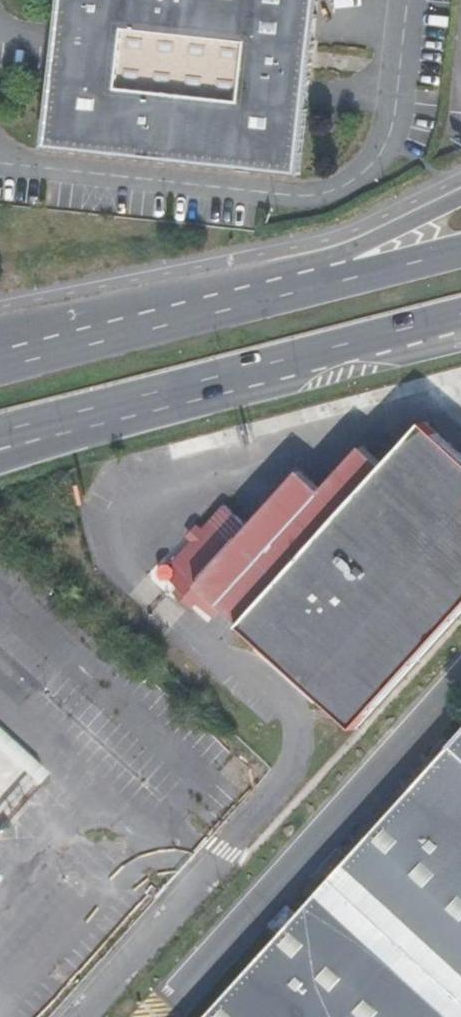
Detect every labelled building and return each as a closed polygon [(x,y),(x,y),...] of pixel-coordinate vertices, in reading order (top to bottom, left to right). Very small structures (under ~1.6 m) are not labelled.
[(46,146),(300,172),(319,0),(63,0),(46,146)] [(357,728),(460,613),(460,452),(426,421),(387,465),(364,445),(322,488),(301,468),(248,525),(223,503),(170,560),(162,561),(157,565),(157,572),(161,580),(166,581),(175,581),(182,587),(196,601),(214,617),(222,606),(357,728)] [(192,607),(196,601),(182,587),(175,593),(192,607)] [(349,858),(297,915),(286,905),(269,924),(280,935),(205,1016),(460,1016),(460,734),(434,764),(349,858)] [(337,847),(349,858),(434,764),(422,752),(337,847)]
